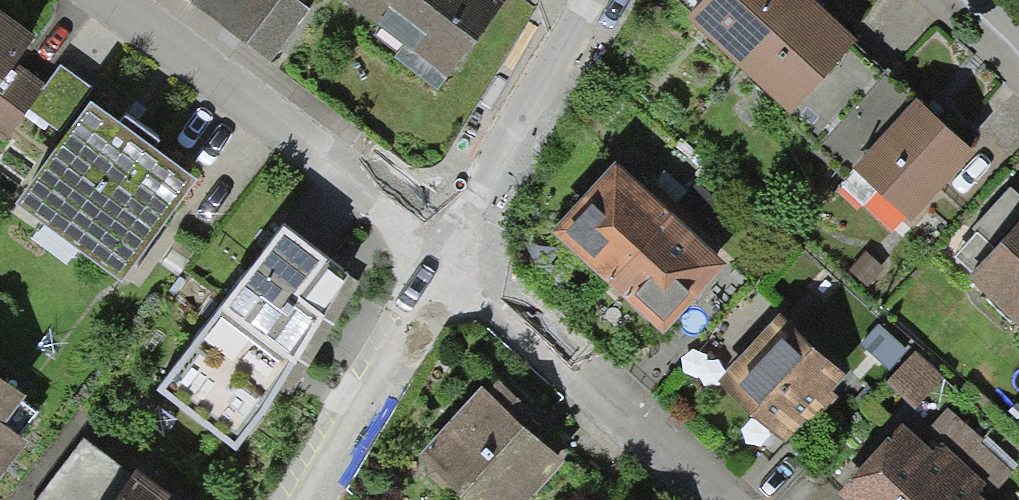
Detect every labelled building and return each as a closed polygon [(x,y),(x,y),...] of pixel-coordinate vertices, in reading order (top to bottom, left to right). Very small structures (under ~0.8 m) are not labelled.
[(310,9),(297,0),(201,0),(199,3),(277,57),(310,9)] [(514,8),(502,0),(362,0),(353,14),(463,85),(514,8)] [(848,46),(798,0),(708,0),(686,24),(784,115),(848,46)] [(40,40),(0,13),(0,137),(9,143),(48,87),(21,68),(40,40)] [(908,220),(963,154),(911,111),(856,177),(908,220)] [(27,214),(132,291),(205,193),(101,115),(27,214)] [(662,332),(724,263),(688,232),(615,168),(556,237),(662,332)] [(1013,188),(952,256),(1018,317),(1018,194),(1013,188)] [(242,460),(378,287),(293,220),(157,393),(242,460)] [(779,442),(837,381),(775,322),(718,383),(779,442)] [(49,417),(0,384),(0,489),(49,417)] [(561,463),(480,397),(423,467),(464,499),(530,499),(561,463)] [(906,433),(847,499),(983,499),(906,433)] [(135,485),(126,499),(160,499),(135,485)]
